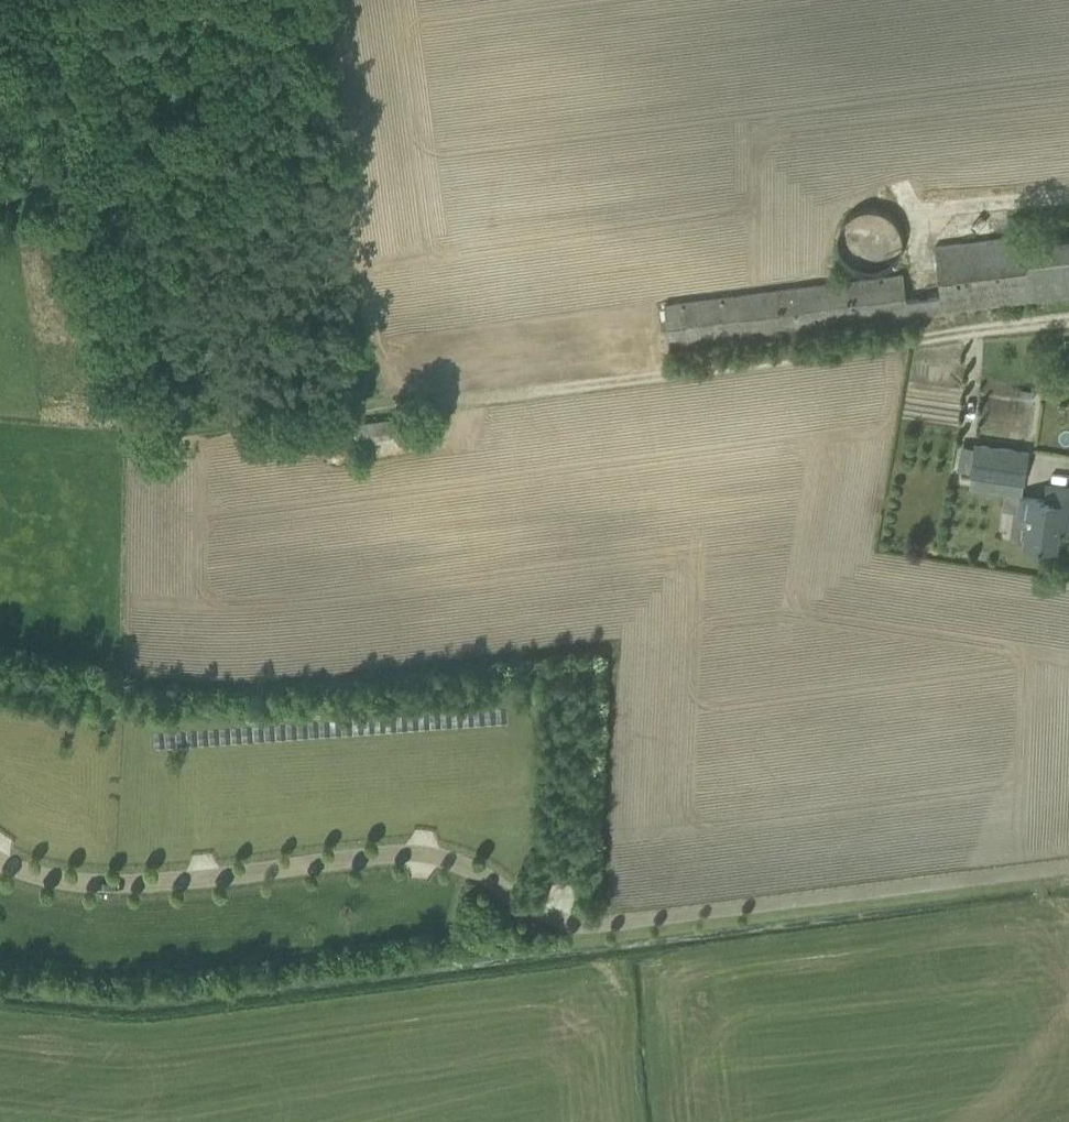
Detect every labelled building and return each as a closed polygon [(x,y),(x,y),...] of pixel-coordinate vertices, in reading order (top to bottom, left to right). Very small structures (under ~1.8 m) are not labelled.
[(907,298),(904,272),(666,305),(673,354),(925,319),(925,315),(1068,295),(1068,238),(1028,243),(1027,234),(936,245),(942,294),(907,298)] [(353,421),(356,444),(439,434),(436,412),(353,421)] [(971,470),(1021,478),(1025,448),(975,441),(971,470)] [(1044,499),(1020,496),(1018,513),(1014,512),(1009,541),(1055,547),(1060,519),(1067,520),(1068,509),(1068,488),(1046,485),(1044,499)]
